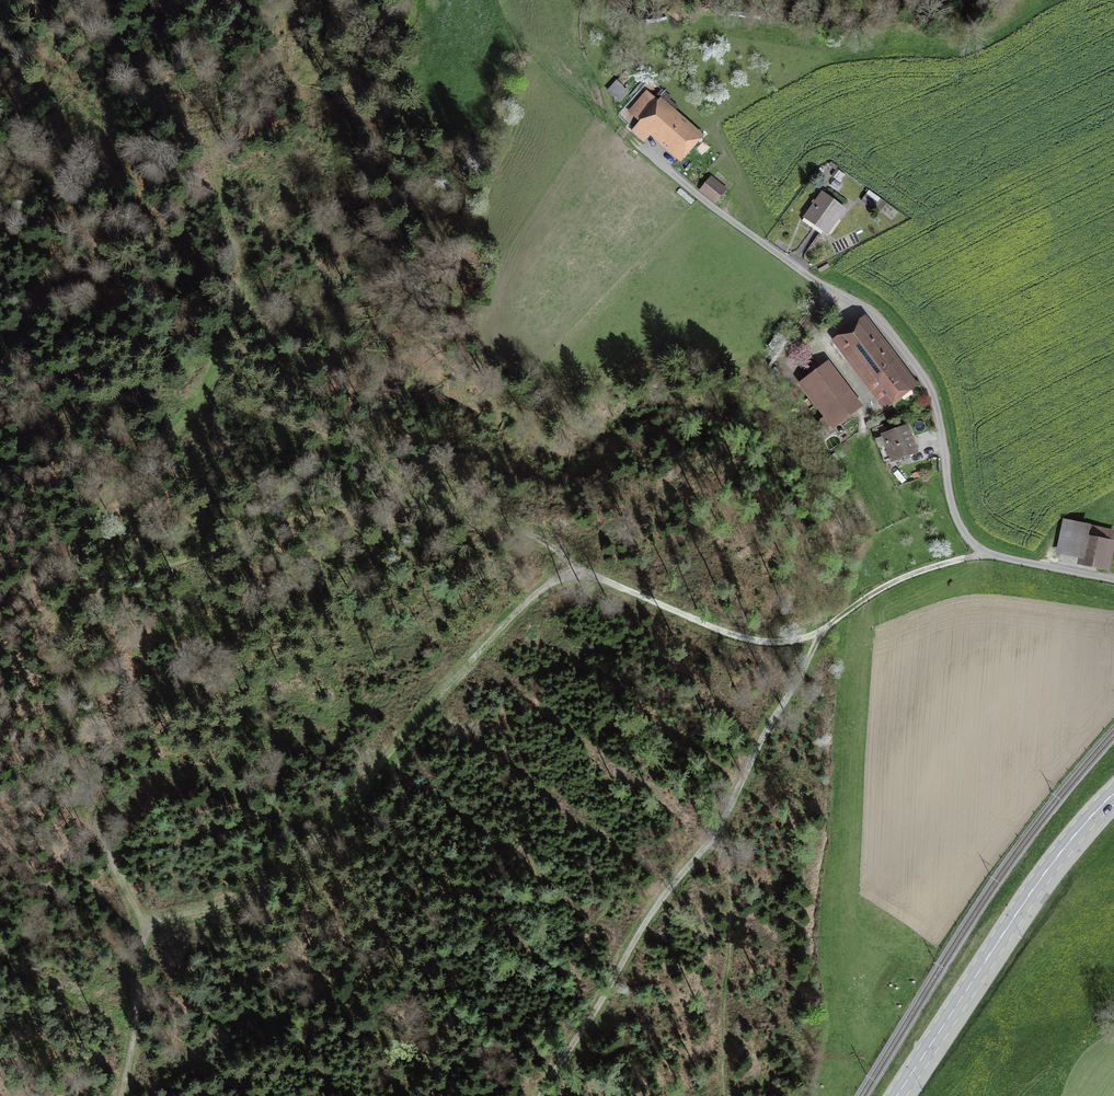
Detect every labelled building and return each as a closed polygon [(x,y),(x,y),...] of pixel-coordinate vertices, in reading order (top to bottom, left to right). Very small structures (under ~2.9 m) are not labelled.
[(677,5),(670,13),(677,20),(682,14),(680,13),(682,10),(677,5)] [(614,96),(622,87),(617,82),(609,92),(614,96)] [(622,88),(614,96),(620,101),(628,93),(622,88)] [(663,107),(647,95),(630,114),(640,122),(632,131),(644,141),(654,131),(680,154),(696,136),(663,107)] [(724,192),(711,181),(704,190),(717,201),(724,192)] [(869,190),(862,200),(879,213),(886,203),(869,190)] [(845,209),(823,192),(805,217),(827,234),(845,209)] [(783,322),(775,333),(782,338),(790,328),(783,322)] [(909,386),(892,364),(893,364),(889,359),(862,324),(841,339),(868,374),(889,401),(909,386)] [(802,384),(832,423),(852,408),(822,368),(802,384)] [(885,462),(917,450),(909,427),(887,435),(884,427),(873,430),(885,462)] [(1065,523),(1060,551),(1082,555),(1080,562),(1106,567),(1113,533),(1065,523)]
